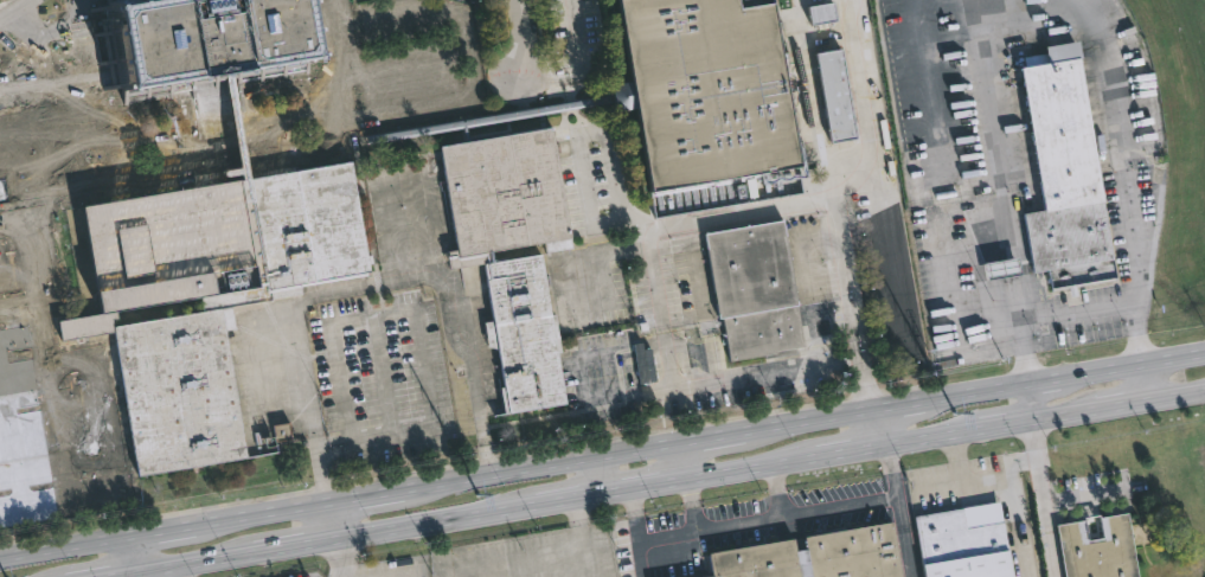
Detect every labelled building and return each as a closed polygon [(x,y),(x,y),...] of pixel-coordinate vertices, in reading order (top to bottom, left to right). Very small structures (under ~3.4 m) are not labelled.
[(105,11),(171,0),(300,0),(310,63),(188,83),(120,95),(105,11)] [(632,82),(619,0),(772,0),(781,51),(800,169),(650,194),(636,109),(624,110),(618,108),(614,103),(613,98),(614,92),(616,88),(624,83),(632,82)] [(1114,277),(1050,288),(1047,270),(1033,271),(1025,213),(1045,211),(1021,68),(1025,68),(1023,56),(1046,52),(1046,46),(1078,40),(1082,58),(1079,58),(1114,277)] [(860,139),(835,143),(820,53),(845,50),(860,139)] [(572,239),(575,249),(547,254),(545,244),(494,252),(496,263),(543,255),(555,316),(557,316),(564,352),(559,353),(569,403),(512,413),(501,351),(489,348),(485,323),(495,321),(486,264),(450,271),(447,252),(461,250),(442,147),(555,128),(573,238),(572,239)] [(222,309),(246,461),(139,479),(115,333),(63,341),(59,323),(103,316),(85,209),(352,164),(371,275),(269,291),(271,301),(222,309)] [(786,220),(807,347),(797,348),(799,354),(767,359),(765,357),(731,363),(724,319),(722,320),(707,235),(786,220)] [(1008,550),(1013,576),(925,576),(915,515),(999,502),(1002,521),(1001,521),(1006,550),(1008,550)] [(1128,513),(1138,576),(1066,576),(1057,525),(1128,513)] [(891,521),(900,576),(697,576),(712,575),(709,552),(793,538),(795,551),(807,550),(805,536),(891,521)]
